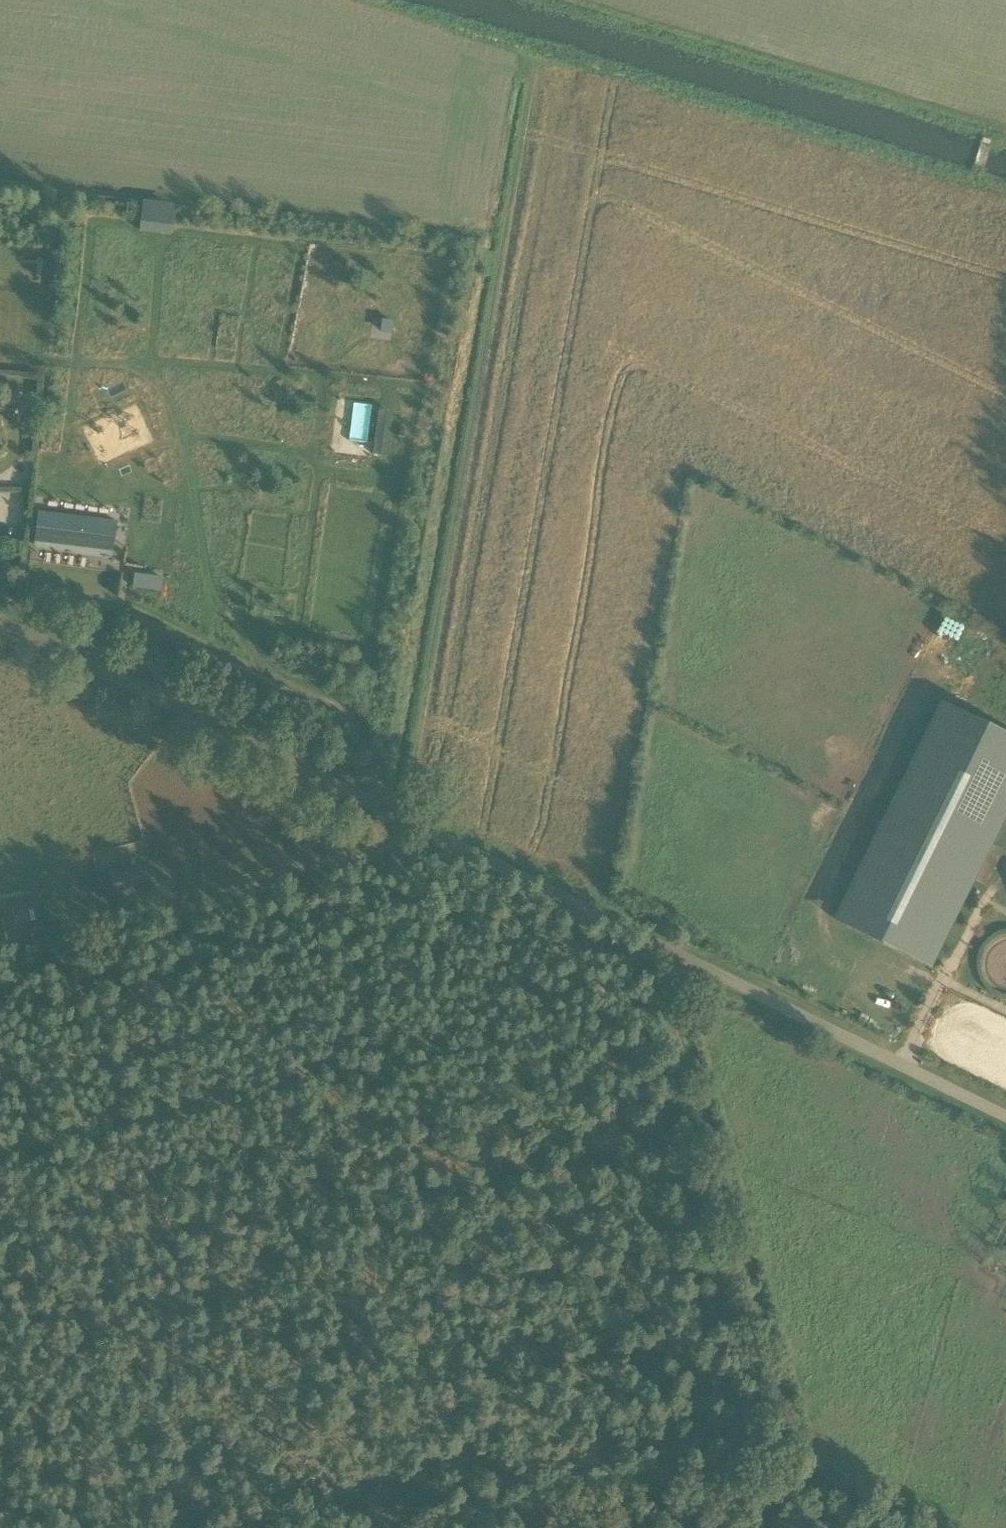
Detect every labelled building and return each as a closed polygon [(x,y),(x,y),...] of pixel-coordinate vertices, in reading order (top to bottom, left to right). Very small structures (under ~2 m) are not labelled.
[(174,235),(175,203),(143,202),(142,234),(174,235)] [(346,444),(363,444),(364,409),(347,408),(346,444)] [(112,554),(117,521),(38,511),(34,544),(112,554)] [(163,590),(163,575),(135,574),(135,589),(163,590)] [(146,890),(139,868),(110,875),(116,897),(146,890)] [(37,896),(10,904),(9,900),(0,902),(0,917),(4,931),(44,920),(37,896)]
